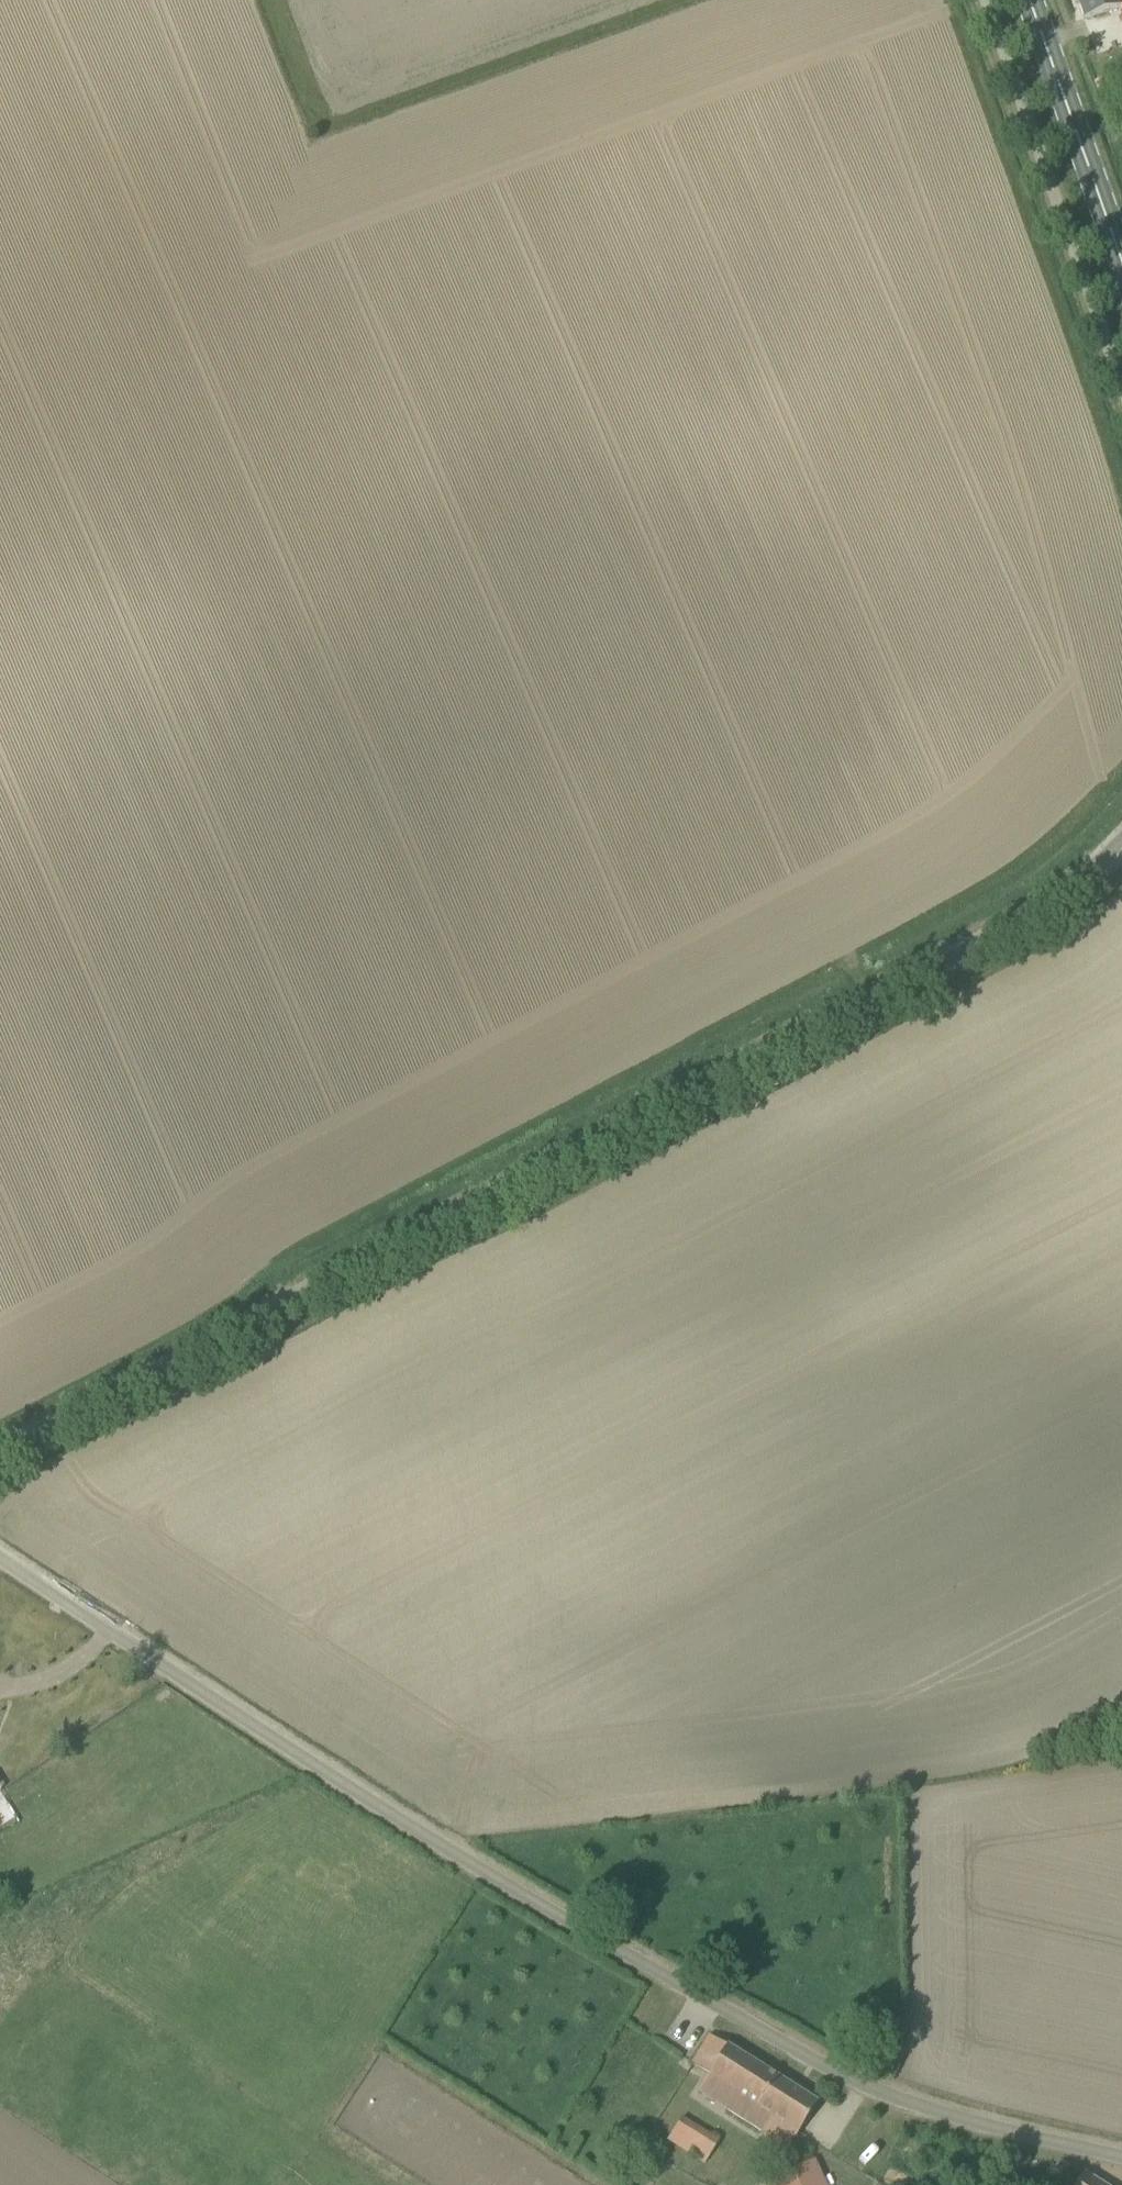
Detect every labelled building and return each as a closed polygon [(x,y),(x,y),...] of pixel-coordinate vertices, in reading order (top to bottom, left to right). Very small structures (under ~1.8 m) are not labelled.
[(1085,20),(1121,8),(1121,11),(1121,0),(1078,0),(1085,20)] [(798,2135),(818,2103),(710,2036),(692,2065),(708,2075),(707,2077),(742,2099),(732,2114),(761,2132),(771,2117),(798,2135)] [(669,2141),(689,2154),(695,2157),(690,2165),(698,2170),(702,2164),(705,2165),(720,2140),(683,2118),(669,2141)] [(779,2176),(783,2184),(826,2184),(815,2160),(779,2176)] [(1085,2173),(1077,2184),(1103,2184),(1085,2173)]
